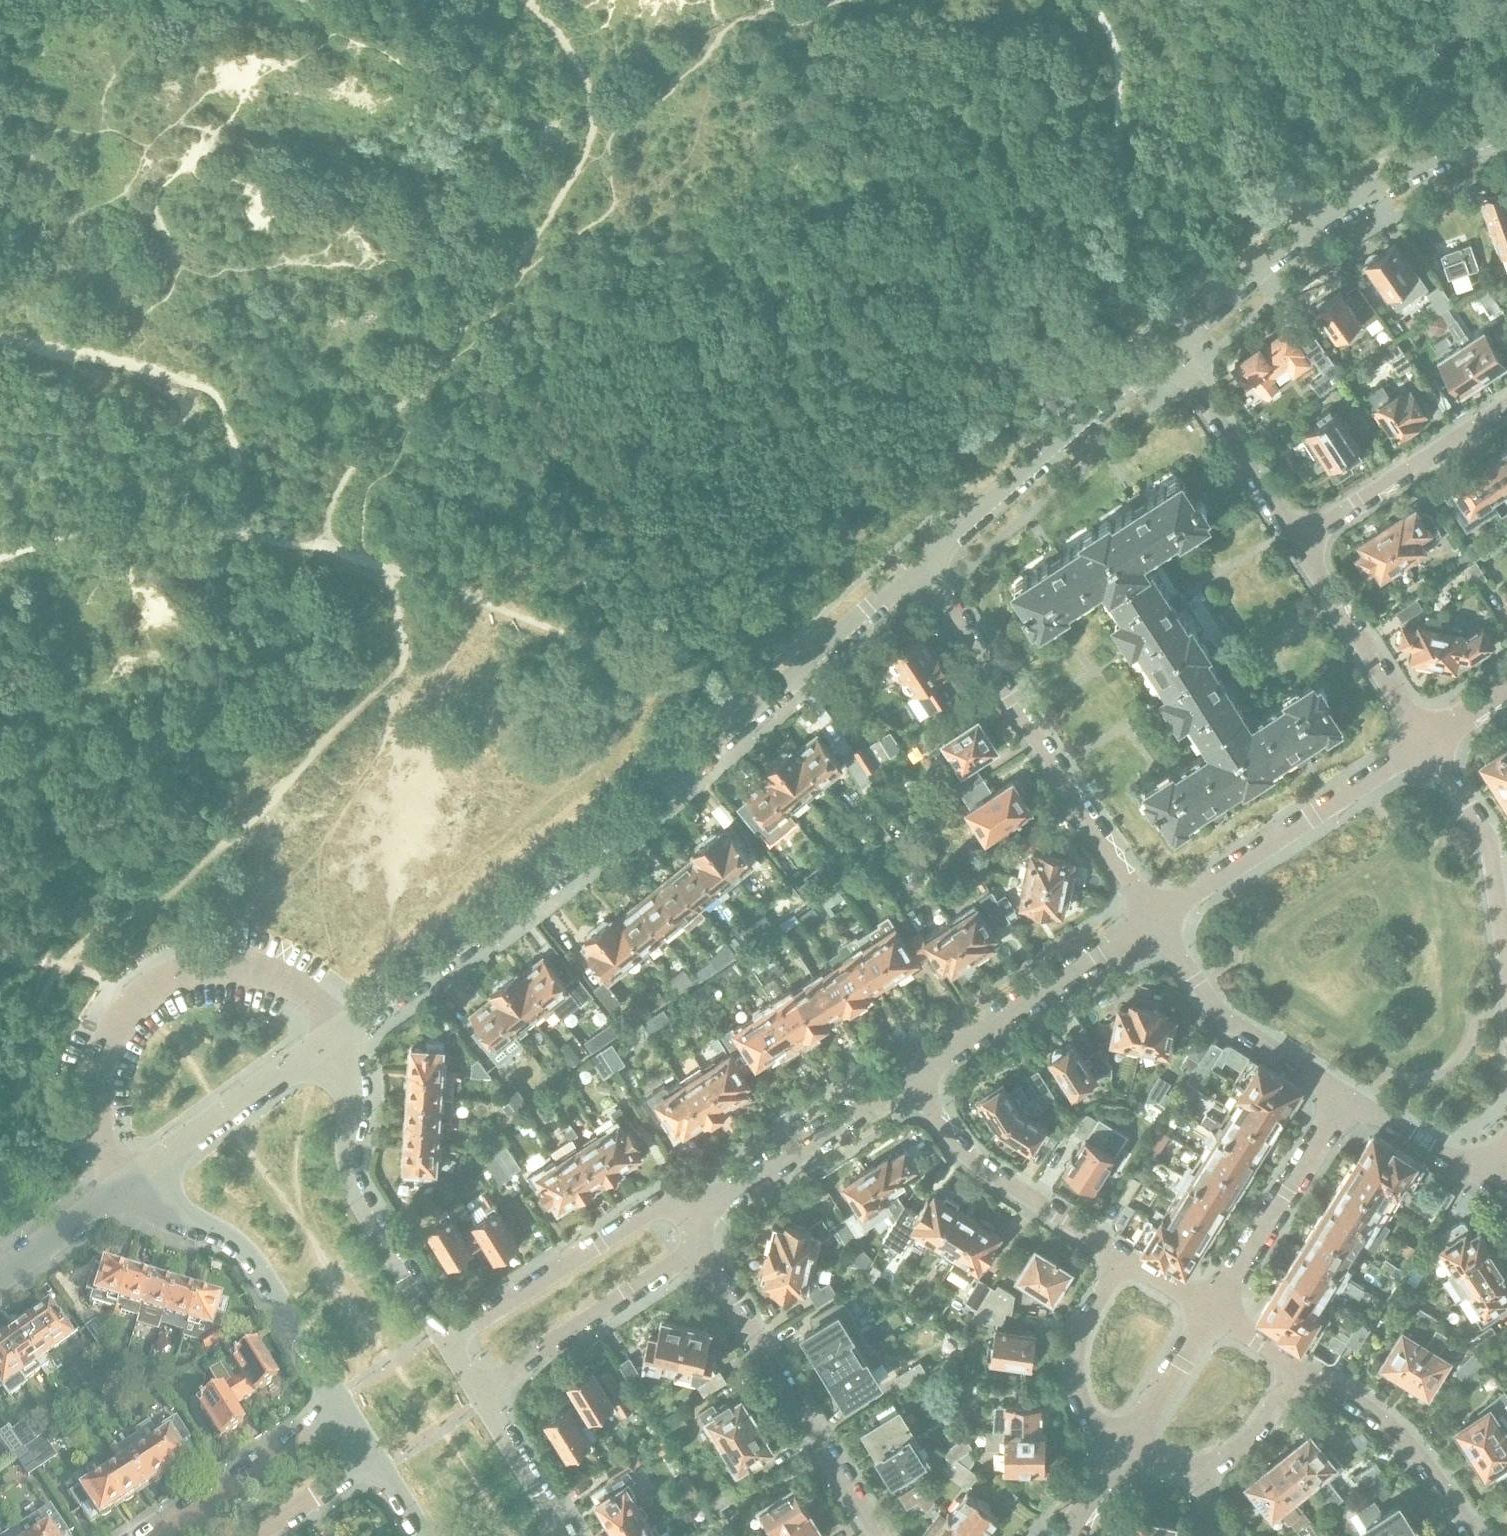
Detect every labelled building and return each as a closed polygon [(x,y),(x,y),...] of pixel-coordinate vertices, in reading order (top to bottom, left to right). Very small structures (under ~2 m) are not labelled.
[(1481,201),(1501,258),(1506,256),(1506,192),(1481,201)] [(1405,257),(1395,244),(1379,255),(1375,254),(1370,256),(1367,259),(1366,264),(1379,283),(1378,284),(1397,311),(1427,290),(1413,269),(1413,268),(1405,257)] [(1478,269),(1470,247),(1441,257),(1449,279),(1478,269)] [(1454,305),(1440,285),(1428,294),(1433,301),(1427,305),(1435,316),(1454,305)] [(1362,323),(1375,313),(1357,286),(1347,293),(1359,309),(1355,312),(1340,291),(1327,301),(1324,301),(1317,306),(1316,308),(1314,310),(1331,334),(1337,343),(1363,324),(1362,323)] [(1499,304),(1493,295),(1488,286),(1477,293),(1491,314),(1501,307),(1499,304)] [(1505,287),(1493,295),(1499,304),(1506,299),(1506,290),(1505,287)] [(1440,315),(1427,324),(1435,336),(1449,327),(1447,325),(1440,315)] [(1449,327),(1457,340),(1466,334),(1456,319),(1447,325),(1449,327)] [(1294,375),(1309,364),(1304,357),(1305,356),(1289,333),(1273,344),(1273,345),(1261,353),(1259,350),(1235,368),(1237,370),(1234,372),(1242,384),(1245,381),(1246,384),(1251,380),(1259,391),(1260,390),(1266,400),(1280,390),(1272,379),(1289,368),(1294,375)] [(1506,366),(1493,348),(1494,343),(1490,338),(1487,338),(1483,333),(1471,341),(1466,334),(1457,340),(1462,347),(1484,380),(1491,375),(1492,377),(1496,376),(1502,372),(1504,369),(1503,367),(1506,366)] [(1413,367),(1397,342),(1383,351),(1399,376),(1413,367)] [(1338,372),(1318,343),(1308,350),(1325,373),(1311,383),(1320,396),(1344,379),(1338,372)] [(1484,380),(1462,347),(1440,361),(1443,365),(1442,368),(1446,374),(1450,376),(1462,394),(1464,393),(1465,394),(1469,394),(1475,390),(1477,387),(1476,385),(1484,380)] [(1346,394),(1341,386),(1333,391),(1338,399),(1346,394)] [(1425,415),(1410,392),(1402,397),(1400,395),(1392,400),(1383,387),(1368,397),(1375,408),(1395,438),(1400,434),(1402,437),(1417,428),(1415,425),(1420,421),(1419,419),(1425,415)] [(1361,449),(1337,414),(1335,415),(1330,408),(1317,416),(1321,422),(1307,432),(1310,436),(1304,440),(1315,457),(1321,454),(1331,469),(1334,467),(1340,476),(1353,468),(1350,463),(1361,456),(1358,451),(1361,449)] [(1501,453),(1488,460),(1489,462),(1473,472),(1493,504),(1496,502),(1489,492),(1500,485),(1504,491),(1506,489),(1506,462),(1501,453)] [(1493,504),(1473,472),(1471,469),(1450,483),(1471,516),(1482,509),(1483,510),(1493,504)] [(1199,532),(1197,529),(1209,521),(1205,515),(1206,515),(1206,514),(1207,511),(1202,503),(1198,503),(1195,498),(1195,499),(1182,479),(1181,480),(1180,479),(1179,480),(1176,478),(1168,483),(1168,487),(1168,488),(1112,525),(1112,524),(1111,524),(1108,522),(1100,528),(1100,531),(1099,532),(1100,533),(1098,533),(1129,582),(1148,569),(1142,560),(1180,536),(1182,539),(1195,530),(1197,534),(1199,532)] [(1506,503),(1496,510),(1506,526),(1506,504),(1506,503)] [(1384,528),(1382,530),(1404,564),(1438,542),(1436,539),(1442,535),(1427,512),(1421,516),(1417,509),(1404,517),(1403,516),(1393,523),(1391,521),(1383,526),(1384,528)] [(1462,545),(1461,542),(1448,521),(1443,524),(1450,536),(1447,538),(1454,550),(1462,545)] [(1404,564),(1382,530),(1379,531),(1378,529),(1370,535),(1371,537),(1360,544),(1365,552),(1357,558),(1367,572),(1375,567),(1382,579),(1404,564)] [(1129,582),(1098,533),(1097,534),(1096,534),(1095,534),(1092,532),(1084,538),(1084,541),(1084,542),(1084,543),(1062,557),(1028,579),(1028,578),(1027,579),(1024,577),(1016,582),(1016,586),(1015,586),(1016,587),(1014,588),(1027,607),(1026,608),(1029,612),(1027,616),(1033,624),(1036,624),(1037,624),(1038,624),(1041,630),(1053,622),(1056,625),(1058,624),(1055,620),(1069,612),(1067,609),(1090,593),(1104,584),(1110,594),(1129,582)] [(1475,540),(1464,547),(1475,562),(1476,561),(1485,555),(1475,540)] [(1487,578),(1476,561),(1464,569),(1475,586),(1487,578)] [(1197,640),(1198,637),(1193,629),(1190,630),(1189,629),(1188,629),(1149,569),(1148,569),(1129,582),(1110,594),(1109,595),(1123,616),(1120,618),(1121,620),(1117,623),(1117,624),(1116,627),(1121,635),(1125,635),(1125,636),(1126,635),(1128,638),(1127,638),(1127,639),(1126,642),(1131,650),(1135,650),(1135,651),(1136,650),(1137,652),(1140,650),(1154,671),(1197,643),(1197,642),(1197,641),(1197,640)] [(1432,591),(1423,577),(1416,582),(1424,595),(1432,591)] [(1424,595),(1416,582),(1408,587),(1418,600),(1424,595)] [(1402,624),(1424,609),(1418,600),(1396,613),(1402,624)] [(1247,658),(1217,612),(1215,609),(1209,612),(1241,662),(1247,658)] [(1433,669),(1441,630),(1419,625),(1418,631),(1404,628),(1401,644),(1408,646),(1407,648),(1414,649),(1412,660),(1417,661),(1416,665),(1433,669)] [(1442,626),(1441,630),(1433,669),(1450,672),(1451,668),(1455,669),(1457,659),(1465,661),(1465,659),(1471,660),(1494,646),(1483,629),(1467,639),(1462,638),(1463,632),(1459,631),(1459,630),(1442,626)] [(933,683),(949,672),(935,649),(931,652),(925,643),(926,636),(915,634),(913,640),(891,655),(893,658),(891,661),(891,665),(892,668),(894,670),(898,671),(901,671),(906,678),(904,681),(903,684),(905,688),(907,690),(910,691),(914,691),(916,694),(902,703),(917,725),(947,705),(933,683)] [(1246,717),(1206,657),(1207,656),(1208,652),(1203,644),(1200,645),(1199,644),(1198,644),(1197,643),(1154,671),(1168,692),(1164,694),(1165,696),(1165,697),(1165,698),(1164,701),(1179,724),(1182,724),(1183,725),(1187,722),(1188,724),(1192,722),(1205,743),(1207,743),(1226,730),(1245,718),(1246,717)] [(1271,769),(1327,733),(1327,734),(1328,734),(1331,735),(1339,730),(1339,726),(1340,726),(1339,725),(1341,724),(1328,705),(1329,704),(1326,699),(1327,696),(1322,688),(1319,688),(1318,688),(1317,688),(1313,682),(1301,690),(1299,687),(1297,688),(1299,691),(1286,700),(1288,703),(1251,728),(1245,718),(1226,730),(1257,778),(1258,777),(1259,778),(1262,779),(1271,774),(1270,771),(1271,770),(1271,769)] [(972,765),(997,750),(994,746),(996,745),(989,734),(987,735),(978,722),(944,743),(947,748),(943,750),(952,765),(948,768),(952,775),(956,772),(959,776),(950,782),(960,796),(983,780),(976,769),(975,769),(972,765)] [(1187,824),(1243,788),(1244,788),(1247,789),(1255,784),(1255,781),(1256,780),(1255,779),(1257,778),(1226,730),(1207,743),(1213,752),(1175,776),(1173,773),(1160,782),(1158,778),(1156,780),(1158,783),(1146,791),(1149,797),(1149,798),(1147,801),(1153,809),(1156,809),(1160,814),(1173,833),(1174,832),(1175,833),(1175,832),(1179,834),(1187,829),(1186,825),(1187,825),(1187,824)] [(843,767),(818,736),(799,750),(824,782),(843,767)] [(890,757),(879,740),(867,748),(864,745),(853,752),(855,755),(868,772),(890,757)] [(1485,769),(1497,788),(1506,781),(1506,749),(1486,763),(1485,769)] [(824,782),(799,750),(794,753),(792,751),(789,753),(784,752),(776,759),(806,797),(824,782)] [(873,780),(868,772),(855,755),(846,763),(863,788),(873,780)] [(806,797),(776,759),(768,765),(768,770),(765,772),(767,775),(762,779),(763,780),(789,810),(806,797)] [(789,810),(763,780),(745,794),(770,826),(789,810)] [(1030,808),(1033,806),(1026,794),(1022,796),(1013,782),(990,797),(987,793),(991,791),(983,780),(960,796),(988,839),(998,833),(1031,811),(1030,808)] [(1497,788),(1506,803),(1506,781),(1497,788)] [(750,859),(727,831),(723,835),(720,832),(717,835),(713,833),(704,840),(735,878),(753,863),(756,866),(768,857),(762,849),(750,859)] [(735,878),(704,840),(696,847),(696,851),(693,854),(695,857),(690,861),(691,861),(716,892),(717,892),(724,900),(731,894),(724,886),(735,878)] [(1071,872),(1072,866),(1072,864),(1071,862),(1069,861),(1065,861),(1066,858),(1042,853),(1041,856),(1033,854),(1028,879),(1073,889),(1076,873),(1071,872)] [(716,892),(691,861),(673,876),(698,907),(716,892)] [(815,877),(809,881),(811,885),(817,880),(823,888),(838,876),(832,868),(829,865),(815,877)] [(698,907),(673,876),(656,890),(680,921),(698,907)] [(1069,905),(1073,889),(1028,879),(1022,905),(1031,907),(1030,910),(1053,915),(1054,912),(1058,912),(1060,912),(1062,911),(1063,909),(1064,904),(1069,905)] [(809,881),(802,887),(810,898),(817,892),(811,885),(809,881)] [(680,921),(656,890),(637,905),(662,936),(680,921)] [(1006,915),(993,892),(993,891),(981,899),(1000,929),(1010,922),(1006,915)] [(1014,910),(1005,895),(1000,899),(995,891),(993,892),(1006,915),(1014,910)] [(662,936),(637,905),(620,919),(645,950),(662,936)] [(820,917),(814,907),(801,916),(808,925),(820,917)] [(990,940),(995,936),(977,909),(952,925),(976,964),(990,954),(987,950),(990,948),(992,946),(992,944),(991,941),(990,940)] [(784,932),(800,921),(795,915),(780,926),(784,932)] [(927,941),(920,931),(916,934),(907,940),(897,925),(895,926),(888,916),(877,923),(879,925),(869,931),(870,932),(874,939),(899,979),(911,971),(910,966),(932,952),(933,951),(927,941)] [(924,927),(917,916),(911,919),(918,931),(924,927)] [(645,950),(620,919),(619,918),(615,922),(612,919),(609,922),(605,921),(596,927),(626,965),(645,950)] [(976,964),(952,925),(927,941),(933,951),(932,952),(944,969),(949,966),(950,968),(952,970),(954,970),(957,970),(960,968),(962,972),(976,964)] [(626,965),(596,927),(588,934),(588,939),(585,941),(587,944),(582,948),(608,980),(626,965)] [(899,979),(874,939),(870,932),(869,931),(859,938),(857,936),(847,943),(877,988),(883,984),(888,986),(899,979)] [(877,988),(847,943),(838,948),(840,951),(829,958),(834,965),(859,1004),(871,997),(871,991),(877,988)] [(718,969),(736,954),(728,945),(710,959),(718,969)] [(810,970),(804,959),(801,955),(796,959),(805,974),(810,970)] [(754,976),(756,974),(745,957),(725,970),(732,981),(743,974),(754,976)] [(566,986),(544,958),(525,972),(556,1011),(562,1019),(580,1005),(581,1008),(594,997),(578,976),(566,986)] [(699,982),(717,971),(711,962),(694,974),(699,982)] [(859,1004),(834,965),(824,972),(823,970),(813,976),(840,1017),(841,1016),(859,1004)] [(694,982),(684,969),(668,981),(678,993),(694,982)] [(556,1011),(525,972),(520,976),(518,973),(515,975),(510,974),(502,980),(531,1018),(541,1010),(548,1018),(556,1011)] [(840,1017),(813,976),(804,983),(805,984),(795,991),(820,1030),(840,1017)] [(531,1018),(502,980),(494,987),(494,992),(491,994),(493,997),(488,1001),(489,1002),(512,1033),(514,1032),(519,1039),(529,1031),(523,1024),(531,1018)] [(820,1030),(795,991),(784,998),(773,980),(763,986),(773,1003),(798,1039),(804,1035),(808,1037),(820,1030)] [(623,1003),(605,981),(594,990),(612,1012),(623,1003)] [(716,994),(709,983),(708,983),(693,992),(701,1004),(716,994)] [(1140,1048),(1151,1001),(1139,999),(1135,1004),(1133,1003),(1131,1011),(1120,1009),(1113,1042),(1140,1048)] [(1167,1054),(1175,1020),(1164,1018),(1166,1010),(1164,1010),(1162,1004),(1151,1001),(1140,1048),(1167,1054)] [(512,1033),(489,1002),(471,1016),(480,1027),(472,1033),(482,1046),(482,1045),(499,1066),(524,1045),(519,1039),(514,1032),(512,1033)] [(798,1039),(773,1003),(764,1009),(765,1010),(755,1017),(780,1056),(792,1048),(791,1043),(798,1039)] [(672,1024),(664,1011),(645,1023),(653,1036),(672,1024)] [(780,1056),(755,1017),(734,1030),(733,1028),(722,1035),(733,1053),(729,1055),(742,1074),(764,1060),(769,1063),(780,1056)] [(724,1048),(718,1037),(711,1041),(718,1052),(724,1048)] [(442,1075),(444,1042),(427,1040),(426,1049),(412,1048),(412,1050),(410,1053),(409,1060),(411,1063),(411,1073),(442,1075)] [(1219,1057),(1223,1049),(1213,1042),(1202,1060),(1212,1067),(1219,1057)] [(569,1043),(558,1052),(571,1068),(579,1063),(582,1060),(569,1043)] [(626,1064),(613,1044),(601,1051),(615,1073),(616,1072),(616,1071),(626,1064)] [(1094,1076),(1074,1044),(1064,1050),(1062,1049),(1059,1049),(1056,1050),(1054,1052),(1053,1055),(1053,1058),(1051,1059),(1054,1063),(1053,1067),(1056,1072),(1060,1072),(1072,1090),(1094,1076)] [(1297,1087),(1250,1057),(1232,1046),(1230,1045),(1227,1046),(1225,1047),(1223,1049),(1219,1057),(1241,1071),(1235,1081),(1239,1084),(1286,1113),(1299,1093),(1297,1087)] [(1114,1061),(1110,1054),(1107,1055),(1103,1048),(1099,1051),(1109,1065),(1114,1061)] [(615,1073),(601,1051),(591,1058),(604,1079),(615,1073)] [(1109,1065),(1099,1051),(1089,1058),(1101,1076),(1112,1077),(1112,1070),(1109,1065)] [(748,1083),(742,1074),(729,1055),(704,1072),(729,1110),(743,1101),(740,1097),(744,1094),(746,1092),(745,1089),(743,1087),(748,1083)] [(492,1077),(479,1059),(473,1064),(472,1076),(492,1077)] [(1213,1067),(1212,1067),(1202,1060),(1188,1083),(1199,1090),(1213,1067)] [(729,1110),(704,1072),(702,1070),(681,1083),(707,1125),(710,1123),(713,1122),(719,1118),(720,1116),(729,1110)] [(440,1099),(442,1075),(411,1073),(410,1082),(408,1086),(407,1092),(409,1096),(409,1097),(440,1099)] [(1048,1088),(1038,1073),(1028,1079),(1033,1086),(1029,1088),(1035,1097),(1048,1088)] [(1166,1093),(1172,1083),(1160,1076),(1148,1094),(1147,1102),(1158,1102),(1160,1103),(1166,1093)] [(806,1078),(798,1083),(803,1091),(811,1087),(806,1078)] [(514,1083),(503,1092),(517,1112),(528,1103),(514,1083)] [(707,1125),(681,1083),(670,1091),(668,1088),(666,1089),(665,1086),(644,1100),(657,1120),(661,1117),(666,1124),(670,1121),(676,1130),(681,1127),(685,1133),(692,1128),(694,1133),(707,1125)] [(1286,1113),(1239,1084),(1232,1095),(1239,1099),(1231,1111),(1272,1136),(1273,1135),(1276,1133),(1280,1127),(1280,1124),(1286,1113)] [(1020,1110),(1030,1100),(1020,1085),(1009,1093),(1003,1085),(980,1100),(989,1113),(987,1117),(992,1125),(997,1125),(1000,1130),(1020,1110)] [(1043,1109),(1054,1097),(1048,1088),(1035,1097),(1043,1109)] [(1171,1110),(1177,1100),(1166,1093),(1160,1103),(1171,1110)] [(408,1121),(439,1123),(440,1099),(409,1097),(409,1106),(406,1110),(406,1116),(408,1120),(408,1121)] [(1030,1150),(1045,1127),(1033,1119),(1043,1109),(1035,1097),(1030,1100),(1020,1110),(1000,1130),(1005,1133),(1005,1138),(1013,1143),(1016,1141),(1030,1150)] [(639,1144),(631,1130),(634,1128),(620,1106),(609,1114),(613,1121),(607,1125),(609,1127),(598,1135),(622,1171),(635,1163),(634,1160),(641,1156),(635,1147),(639,1144)] [(1272,1136),(1231,1111),(1224,1123),(1220,1120),(1219,1122),(1207,1114),(1202,1123),(1212,1130),(1212,1131),(1257,1159),(1264,1149),(1267,1147),(1271,1141),(1271,1138),(1272,1136)] [(1115,1157),(1128,1137),(1126,1131),(1121,1128),(1116,1129),(1100,1118),(1097,1122),(1087,1116),(1076,1134),(1085,1140),(1080,1148),(1080,1147),(1074,1156),(1072,1154),(1071,1157),(1073,1158),(1065,1172),(1077,1179),(1075,1181),(1088,1190),(1090,1187),(1094,1190),(1115,1157)] [(407,1145),(437,1147),(439,1123),(408,1121),(407,1130),(405,1134),(404,1140),(406,1144),(407,1145)] [(578,1136),(574,1131),(567,1121),(562,1124),(572,1140),(573,1139),(573,1140),(578,1136)] [(456,1130),(457,1125),(457,1123),(446,1122),(446,1129),(456,1130)] [(522,1168),(496,1128),(495,1127),(483,1134),(493,1150),(498,1157),(510,1176),(522,1168)] [(1257,1159),(1212,1131),(1206,1140),(1211,1143),(1203,1156),(1243,1182),(1244,1180),(1247,1179),(1251,1173),(1251,1170),(1257,1159)] [(622,1171),(598,1135),(578,1148),(601,1185),(622,1171)] [(1426,1168),(1378,1138),(1371,1139),(1359,1159),(1409,1190),(1412,1192),(1426,1168)] [(601,1185),(578,1148),(573,1140),(573,1139),(572,1140),(552,1152),(557,1160),(581,1198),(601,1185)] [(436,1173),(437,1147),(407,1145),(406,1155),(403,1158),(403,1164),(405,1168),(404,1178),(435,1181),(436,1173)] [(456,1155),(456,1148),(445,1146),(444,1153),(456,1155)] [(498,1157),(493,1150),(478,1149),(476,1150),(476,1157),(482,1166),(483,1166),(487,1164),(498,1157)] [(900,1177),(915,1167),(905,1152),(890,1162),(888,1159),(867,1172),(881,1195),(890,1189),(894,1195),(906,1187),(900,1177)] [(1243,1182),(1203,1156),(1195,1169),(1189,1165),(1182,1176),(1229,1205),(1236,1194),(1238,1193),(1242,1187),(1242,1184),(1243,1182)] [(510,1176),(498,1157),(487,1164),(500,1185),(511,1178),(510,1176)] [(1409,1190),(1359,1159),(1352,1170),(1350,1171),(1346,1177),(1346,1180),(1345,1182),(1388,1208),(1395,1196),(1402,1201),(1409,1190)] [(581,1198),(557,1160),(554,1161),(529,1177),(537,1191),(540,1189),(549,1202),(553,1200),(559,1209),(566,1204),(569,1206),(581,1198)] [(1141,1181),(1146,1173),(1135,1166),(1131,1174),(1141,1181)] [(886,1201),(881,1195),(867,1172),(846,1186),(864,1215),(865,1214),(873,1226),(889,1215),(894,1223),(897,1218),(886,1201)] [(1126,1204),(1130,1200),(1141,1181),(1131,1174),(1116,1198),(1126,1204)] [(1229,1205),(1182,1176),(1180,1175),(1177,1176),(1175,1179),(1175,1183),(1172,1184),(1166,1193),(1166,1197),(1174,1202),(1214,1228),(1216,1226),(1218,1225),(1222,1219),(1222,1216),(1229,1205)] [(1388,1208),(1345,1182),(1344,1184),(1341,1185),(1337,1191),(1337,1194),(1330,1205),(1383,1237),(1389,1227),(1380,1222),(1380,1221),(1388,1208)] [(1444,1212),(1454,1195),(1444,1189),(1434,1206),(1444,1212)] [(519,1245),(487,1193),(483,1196),(488,1204),(484,1207),(488,1214),(473,1223),(486,1243),(497,1260),(519,1245)] [(935,1242),(957,1209),(960,1205),(946,1196),(943,1201),(935,1196),(931,1203),(928,1201),(916,1221),(901,1211),(897,1218),(894,1223),(892,1227),(888,1233),(904,1243),(912,1231),(917,1234),(918,1232),(935,1242)] [(486,1243),(473,1223),(461,1230),(442,1200),(437,1203),(443,1215),(441,1217),(443,1221),(428,1230),(450,1266),(486,1243)] [(1214,1228),(1174,1202),(1173,1204),(1166,1216),(1159,1211),(1152,1222),(1200,1251),(1207,1240),(1210,1239),(1214,1233),(1213,1229),(1214,1228)] [(1127,1216),(1133,1208),(1126,1204),(1121,1213),(1127,1216)] [(1383,1237),(1330,1205),(1324,1215),(1321,1217),(1317,1223),(1317,1226),(1316,1228),(1359,1255),(1366,1244),(1375,1250),(1383,1237)] [(956,1259),(979,1223),(977,1222),(975,1220),(968,1215),(966,1215),(957,1209),(935,1242),(934,1245),(956,1259)] [(868,1231),(856,1213),(846,1219),(858,1237),(868,1231)] [(984,1266),(998,1245),(996,1243),(1000,1236),(992,1231),(995,1227),(982,1218),(979,1223),(956,1259),(955,1260),(976,1274),(982,1265),(984,1266)] [(858,1237),(846,1219),(835,1226),(847,1245),(858,1238),(858,1237)] [(1200,1251),(1152,1222),(1148,1219),(1134,1242),(1182,1272),(1188,1271),(1200,1251)] [(816,1256),(820,1240),(830,1233),(822,1220),(811,1228),(810,1230),(788,1225),(787,1231),(774,1228),(768,1255),(812,1265),(814,1255),(816,1256)] [(1456,1270),(1490,1249),(1481,1235),(1477,1235),(1474,1237),(1465,1223),(1462,1222),(1438,1237),(1437,1241),(1456,1270)] [(1359,1255),(1316,1228),(1315,1229),(1312,1231),(1308,1237),(1309,1240),(1302,1250),(1349,1280),(1356,1268),(1353,1266),(1359,1255)] [(1493,1247),(1490,1249),(1456,1270),(1448,1276),(1462,1298),(1466,1295),(1470,1293),(1504,1272),(1506,1270),(1506,1268),(1493,1247)] [(928,1265),(936,1254),(931,1250),(923,1262),(928,1265)] [(1349,1280),(1302,1250),(1295,1261),(1292,1262),(1288,1269),(1289,1272),(1288,1273),(1330,1300),(1338,1288),(1342,1290),(1343,1289),(1360,1300),(1366,1290),(1357,1285),(1349,1280)] [(1061,1286),(1070,1272),(1057,1264),(1059,1261),(1047,1254),(1045,1256),(1036,1251),(1034,1254),(1030,1252),(1023,1263),(1027,1265),(1019,1279),(1023,1281),(1022,1282),(1032,1289),(1033,1288),(1053,1300),(1054,1299),(1056,1300),(1064,1288),(1061,1286)] [(371,1266),(364,1254),(356,1259),(363,1271),(371,1266)] [(821,1287),(818,1282),(809,1280),(812,1265),(768,1255),(762,1282),(774,1285),(773,1291),(796,1296),(798,1290),(806,1292),(808,1292),(817,1306),(837,1294),(830,1282),(821,1287)] [(113,1318),(127,1270),(118,1268),(116,1264),(109,1262),(105,1264),(104,1263),(99,1278),(91,1275),(85,1292),(93,1295),(91,1302),(106,1307),(106,1305),(111,1307),(108,1317),(113,1318)] [(140,1311),(151,1278),(149,1277),(147,1274),(140,1272),(136,1273),(127,1270),(113,1318),(118,1320),(120,1313),(138,1318),(139,1315),(140,1311)] [(1506,1303),(1506,1276),(1504,1272),(1470,1293),(1466,1295),(1462,1298),(1463,1300),(1467,1297),(1479,1317),(1476,1319),(1482,1328),(1502,1315),(1497,1308),(1500,1305),(1503,1306),(1506,1304),(1506,1303)] [(1324,1312),(1330,1300),(1288,1273),(1287,1275),(1284,1276),(1280,1282),(1280,1285),(1273,1296),(1323,1329),(1332,1317),(1324,1312)] [(163,1318),(174,1285),(172,1284),(170,1281),(163,1279),(159,1280),(151,1278),(140,1311),(163,1318)] [(980,1308),(992,1288),(979,1280),(964,1302),(978,1311),(980,1308)] [(187,1325),(197,1292),(195,1291),(193,1288),(186,1286),(182,1287),(174,1285),(163,1318),(163,1321),(162,1321),(158,1332),(165,1334),(167,1326),(182,1331),(184,1330),(186,1325),(187,1325)] [(1012,1313),(1014,1296),(998,1286),(995,1290),(992,1288),(980,1308),(1005,1312),(1012,1313)] [(223,1319),(228,1301),(218,1298),(216,1295),(209,1293),(205,1294),(197,1292),(187,1325),(210,1333),(216,1317),(223,1319)] [(1411,1307),(1417,1298),(1406,1292),(1401,1300),(1411,1307)] [(1323,1329),(1273,1296),(1261,1316),(1262,1322),(1310,1352),(1323,1329)] [(1391,1321),(1400,1306),(1390,1300),(1379,1318),(1382,1320),(1384,1317),(1391,1321)] [(62,1327),(48,1306),(45,1308),(42,1307),(37,1311),(37,1315),(31,1319),(54,1350),(78,1332),(70,1321),(62,1327)] [(1004,1324),(1005,1312),(980,1308),(978,1311),(971,1321),(1004,1324)] [(1438,1320),(1419,1308),(1415,1316),(1430,1324),(1435,1327),(1438,1320)] [(819,1357),(853,1337),(838,1314),(805,1335),(807,1337),(807,1340),(811,1347),(813,1348),(819,1357)] [(872,1325),(866,1315),(858,1320),(864,1330),(872,1325)] [(54,1350),(31,1319),(14,1331),(41,1370),(47,1378),(51,1375),(45,1367),(48,1365),(43,1357),(54,1350)] [(1358,1350),(1372,1327),(1360,1320),(1350,1336),(1340,1330),(1338,1333),(1335,1335),(1348,1343),(1358,1350)] [(107,1337),(95,1321),(86,1328),(85,1328),(102,1352),(107,1337)] [(676,1369),(687,1327),(662,1321),(658,1338),(649,1336),(643,1364),(661,1368),(661,1366),(676,1369)] [(1405,1380),(1436,1328),(1435,1327),(1430,1324),(1425,1333),(1429,1336),(1423,1345),(1405,1333),(1385,1364),(1383,1363),(1380,1368),(1393,1376),(1394,1373),(1405,1380)] [(716,1352),(708,1350),(711,1333),(687,1327),(676,1369),(692,1372),(691,1375),(699,1377),(713,1369),(716,1352)] [(188,1341),(191,1330),(185,1328),(184,1330),(181,1339),(188,1341)] [(1429,1391),(1448,1361),(1436,1353),(1447,1335),(1436,1328),(1405,1380),(1416,1387),(1414,1390),(1427,1397),(1431,1392),(1429,1391)] [(1034,1352),(1036,1334),(996,1329),(993,1346),(989,1345),(987,1358),(991,1359),(991,1363),(1032,1367),(1032,1365),(1036,1363),(1038,1359),(1037,1355),(1034,1352)] [(221,1343),(225,1340),(218,1330),(200,1343),(207,1353),(221,1343)] [(14,1331),(0,1341),(0,1348),(20,1375),(24,1382),(41,1370),(14,1331)] [(833,1380),(875,1353),(862,1332),(853,1337),(819,1357),(833,1380)] [(897,1340),(893,1333),(881,1341),(884,1347),(897,1340)] [(1348,1343),(1335,1335),(1328,1345),(1342,1353),(1348,1343)] [(276,1379),(254,1344),(241,1352),(238,1349),(234,1352),(225,1340),(221,1343),(231,1357),(220,1365),(243,1401),(276,1379)] [(0,1348),(0,1385),(9,1397),(27,1385),(24,1382),(20,1375),(0,1348)] [(880,1382),(871,1368),(882,1361),(877,1352),(875,1353),(833,1380),(839,1389),(838,1391),(843,1399),(845,1400),(847,1402),(880,1382)] [(1469,1384),(1487,1366),(1475,1354),(1457,1372),(1469,1384)] [(122,1366),(116,1357),(109,1362),(115,1371),(122,1366)] [(642,1377),(630,1358),(620,1364),(632,1384),(642,1377)] [(902,1388),(926,1374),(927,1373),(920,1362),(896,1377),(902,1388)] [(242,1424),(232,1408),(243,1401),(220,1365),(209,1371),(221,1391),(199,1405),(220,1439),(242,1424)] [(118,1377),(110,1366),(99,1374),(107,1385),(118,1377)] [(633,1411),(610,1372),(599,1379),(593,1369),(570,1384),(580,1401),(591,1418),(613,1403),(622,1418),(633,1411)] [(705,1396),(727,1381),(720,1370),(698,1385),(705,1396)] [(172,1392),(166,1383),(156,1390),(162,1399),(172,1392)] [(1504,1432),(1506,1430),(1506,1394),(1505,1391),(1478,1412),(1480,1416),(1457,1431),(1459,1434),(1459,1437),(1462,1441),(1465,1442),(1472,1454),(1504,1432)] [(591,1418),(580,1401),(547,1422),(569,1458),(602,1436),(591,1418)] [(759,1424),(751,1411),(749,1412),(742,1401),(733,1406),(730,1402),(718,1410),(714,1404),(700,1413),(713,1434),(717,1431),(726,1445),(759,1424)] [(1042,1420),(1042,1407),(1033,1407),(1033,1404),(1016,1403),(1016,1407),(1007,1408),(1007,1412),(1003,1412),(1004,1420),(1007,1420),(1007,1431),(987,1431),(987,1433),(1044,1433),(1044,1420),(1042,1420)] [(952,1414),(947,1406),(938,1412),(943,1419),(952,1414)] [(913,1436),(899,1412),(866,1433),(867,1435),(867,1438),(872,1445),(874,1446),(880,1455),(913,1436)] [(956,1421),(952,1414),(943,1419),(947,1427),(956,1421)] [(191,1447),(194,1445),(176,1416),(155,1430),(149,1421),(135,1430),(138,1434),(165,1475),(174,1469),(177,1469),(183,1465),(184,1462),(196,1454),(191,1447)] [(38,1442),(24,1423),(12,1431),(12,1432),(25,1451),(36,1444),(38,1442)] [(772,1450),(765,1439),(768,1437),(759,1424),(726,1445),(727,1447),(723,1450),(731,1461),(732,1461),(738,1471),(740,1470),(741,1471),(747,1467),(746,1466),(749,1465),(751,1469),(766,1460),(763,1456),(772,1450)] [(977,1435),(970,1425),(962,1430),(966,1437),(968,1441),(977,1435)] [(25,1451),(12,1432),(2,1438),(16,1458),(16,1457),(25,1451)] [(1504,1432),(1472,1454),(1479,1465),(1479,1468),(1482,1473),(1485,1473),(1486,1476),(1492,1472),(1497,1479),(1506,1473),(1506,1436),(1504,1432)] [(1046,1471),(1046,1433),(1044,1433),(987,1433),(987,1450),(1006,1450),(1007,1475),(1021,1475),(1021,1470),(1046,1471)] [(165,1475),(138,1434),(116,1448),(121,1455),(123,1459),(143,1489),(152,1483),(155,1484),(161,1480),(162,1476),(165,1475)] [(927,1457),(913,1436),(880,1455),(886,1465),(885,1467),(890,1475),(892,1476),(894,1478),(927,1457)] [(1331,1451),(1326,1455),(1310,1436),(1308,1438),(1305,1438),(1299,1443),(1298,1445),(1291,1451),(1315,1482),(1325,1495),(1334,1487),(1329,1481),(1345,1468),(1331,1451)] [(664,1437),(653,1444),(660,1456),(671,1450),(664,1437)] [(974,1449),(968,1441),(966,1437),(943,1452),(951,1464),(958,1459),(967,1454),(974,1449)] [(49,1463),(36,1444),(25,1451),(38,1470),(49,1463)] [(121,1455),(116,1448),(114,1445),(110,1448),(116,1458),(121,1455)] [(600,1456),(596,1449),(590,1452),(595,1459),(600,1456)] [(38,1470),(25,1451),(16,1457),(16,1458),(15,1458),(28,1477),(38,1470)] [(1315,1482),(1291,1451),(1269,1469),(1293,1500),(1315,1482)] [(970,1463),(970,1458),(967,1454),(958,1459),(967,1466),(970,1463)] [(629,1472),(635,1468),(627,1457),(607,1471),(613,1480),(614,1482),(629,1472)] [(143,1489),(123,1459),(102,1473),(101,1474),(120,1504),(123,1502),(127,1502),(133,1498),(134,1495),(143,1489)] [(979,1476),(967,1466),(958,1459),(951,1464),(944,1468),(970,1487),(979,1476)] [(120,1504),(101,1474),(102,1473),(95,1461),(86,1468),(93,1479),(70,1493),(90,1523),(101,1516),(104,1516),(111,1512),(111,1509),(120,1504)] [(1362,1487),(1383,1473),(1377,1463),(1355,1477),(1362,1487)] [(1311,1520),(1293,1500),(1269,1469),(1260,1476),(1257,1476),(1251,1481),(1250,1484),(1248,1486),(1273,1516),(1282,1509),(1293,1522),(1290,1523),(1296,1531),(1311,1520)] [(640,1507),(626,1486),(635,1480),(629,1472),(614,1482),(613,1480),(591,1494),(603,1512),(603,1515),(606,1521),(609,1523),(610,1524),(640,1507)] [(1369,1497),(1390,1483),(1383,1473),(1362,1487),(1369,1497)] [(935,1500),(927,1495),(921,1484),(902,1496),(902,1497),(901,1498),(906,1507),(908,1506),(909,1507),(917,1502),(928,1510),(935,1500)] [(811,1512),(803,1498),(802,1498),(795,1488),(785,1494),(784,1492),(770,1500),(772,1504),(762,1510),(775,1533),(809,1514),(811,1512)] [(989,1510),(991,1507),(976,1495),(973,1499),(965,1493),(960,1500),(960,1501),(950,1514),(977,1535),(985,1535),(991,1528),(990,1527),(998,1517),(989,1510)] [(656,1503),(653,1497),(644,1503),(647,1508),(656,1503)] [(1334,1506),(1327,1497),(1320,1503),(1327,1511),(1334,1506)] [(1407,1517),(1407,1514),(1403,1508),(1401,1507),(1399,1504),(1367,1525),(1373,1535),(1399,1535),(1413,1527),(1407,1517)] [(67,1535),(69,1534),(50,1505),(15,1528),(21,1535),(67,1535)] [(640,1507),(610,1524),(616,1533),(616,1535),(639,1535),(652,1528),(640,1507)] [(821,1533),(821,1530),(817,1523),(814,1522),(809,1514),(775,1533),(777,1535),(821,1535),(822,1535),(821,1533)] [(950,1514),(947,1519),(941,1514),(923,1535),(977,1535),(950,1514)] [(1174,1527),(1160,1524),(1161,1520),(1145,1517),(1144,1521),(1141,1520),(1138,1535),(1172,1535),(1174,1527)] [(661,1529),(669,1524),(666,1518),(657,1524),(661,1529)] [(10,1520),(6,1525),(5,1531),(6,1535),(21,1535),(15,1528),(10,1520)] [(1422,1534),(1420,1535),(1413,1527),(1399,1535),(1424,1535),(1422,1534)] [(652,1528),(639,1535),(658,1535),(652,1528)]
